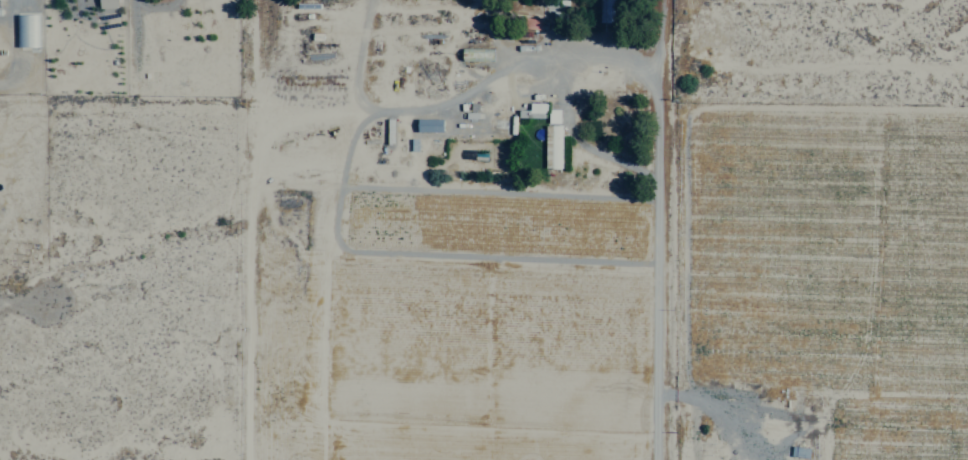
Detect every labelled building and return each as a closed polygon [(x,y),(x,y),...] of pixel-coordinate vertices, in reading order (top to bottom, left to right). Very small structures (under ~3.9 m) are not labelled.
[(598,5),(597,23),(612,23),(612,2),(621,2),(621,0),(603,0),(603,5),(598,5)] [(37,47),(36,15),(15,16),(16,48),(37,47)] [(544,113),(545,104),(528,103),(528,113),(544,113)] [(440,119),(415,119),(415,133),(440,133),(440,119)] [(543,168),(558,169),(559,127),(544,127),(543,168)]
